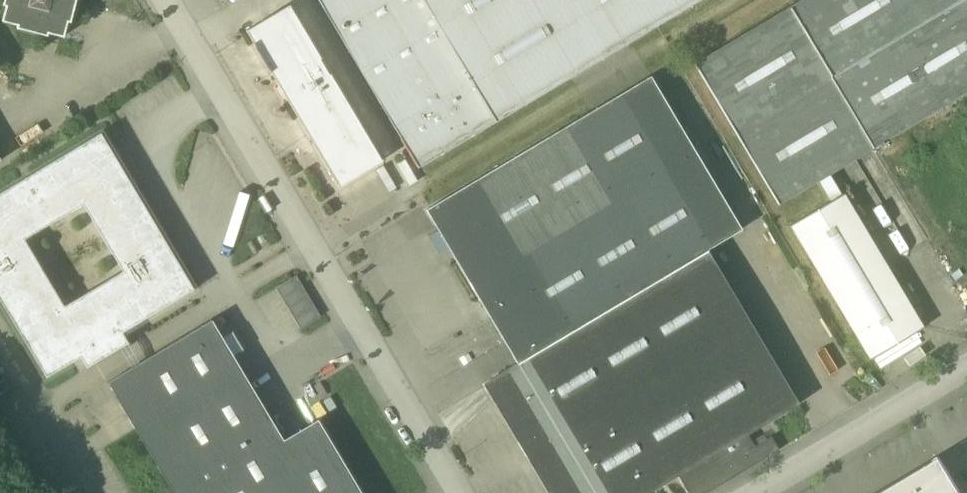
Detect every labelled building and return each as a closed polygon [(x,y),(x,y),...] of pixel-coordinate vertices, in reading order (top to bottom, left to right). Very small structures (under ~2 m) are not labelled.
[(1,22),(67,39),(77,0),(7,0),(1,22)] [(418,168),(700,0),(319,0),(418,168)] [(694,64),(778,205),(819,181),(830,174),(878,146),(880,148),(885,144),(884,142),(966,93),(966,0),(960,0),(927,20),(915,0),(802,0),(694,64)] [(927,20),(960,0),(915,0),(927,20)] [(329,74),(320,59),(321,59),(289,5),(247,31),(259,52),(278,84),(276,85),(275,88),(283,100),(285,101),(288,100),(339,187),(382,161),(330,74),(329,74)] [(651,77),(427,210),(518,364),(483,384),(484,385),(708,250),(742,230),(651,77)] [(194,290),(102,133),(0,193),(0,301),(46,378),(81,357),(87,367),(128,343),(122,332),(194,290)] [(842,195),(830,174),(819,181),(831,202),(842,195)] [(924,328),(865,229),(844,194),(842,195),(831,202),(791,226),(871,359),(924,328)] [(484,385),(548,492),(649,492),(678,476),(748,435),(799,404),(708,250),(484,385)] [(319,313),(297,276),(276,288),(301,329),(321,316),(319,313)] [(174,492),(362,492),(318,420),(284,440),(212,320),(108,382),(174,492)] [(678,476),(688,492),(707,492),(779,450),(771,437),(755,447),(748,435),(678,476)] [(879,492),(961,492),(940,457),(879,492)]
